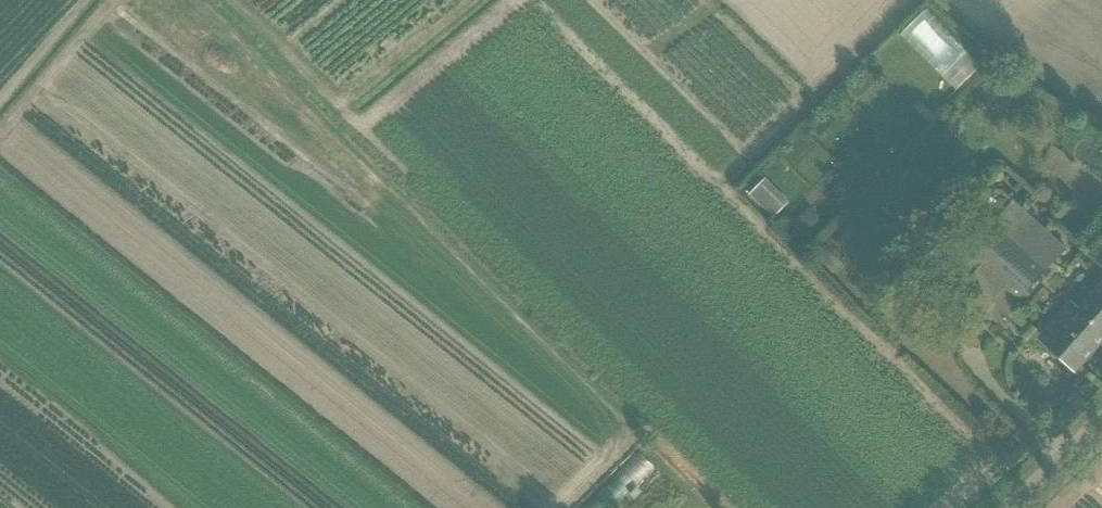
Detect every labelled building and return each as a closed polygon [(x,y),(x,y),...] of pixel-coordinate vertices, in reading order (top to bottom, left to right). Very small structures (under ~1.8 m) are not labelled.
[(930,12),(920,25),(953,51),(963,37),(930,12)] [(959,57),(975,66),(983,52),(966,43),(959,57)] [(772,181),(755,198),(778,221),(796,204),(772,181)] [(1066,249),(1050,234),(1015,203),(948,277),(983,309),(999,323),(1066,249)] [(1079,310),(1071,302),(1039,339),(1076,372),(1101,343),(1101,284),(1079,310)]
